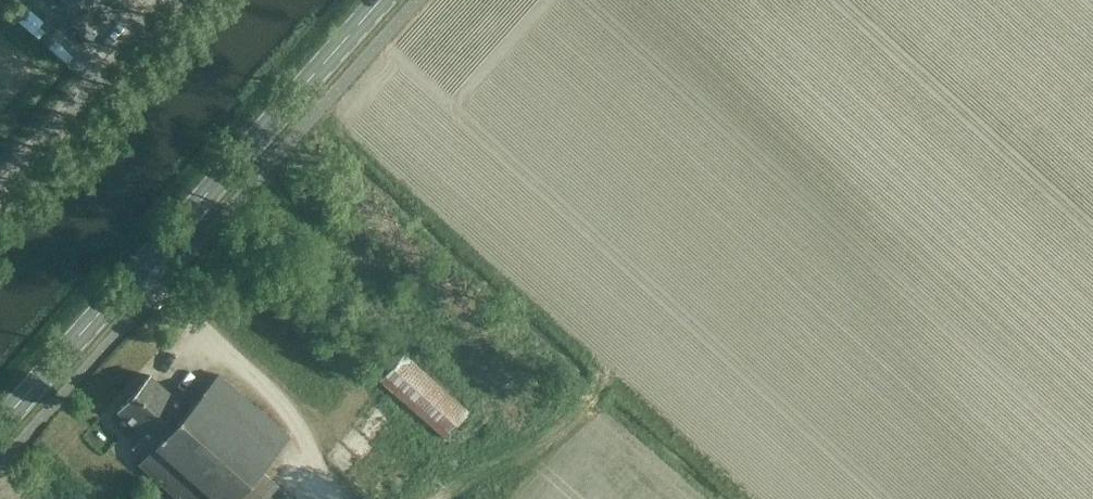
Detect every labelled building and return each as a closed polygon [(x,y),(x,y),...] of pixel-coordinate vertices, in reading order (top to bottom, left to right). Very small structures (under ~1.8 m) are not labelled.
[(84,0),(62,0),(74,11),(84,0)] [(445,438),(469,411),(403,354),(380,381),(445,438)] [(289,437),(218,375),(188,409),(150,375),(118,412),(145,436),(133,450),(144,459),(139,464),(179,498),(264,498),(278,484),(261,469),(289,437)]
